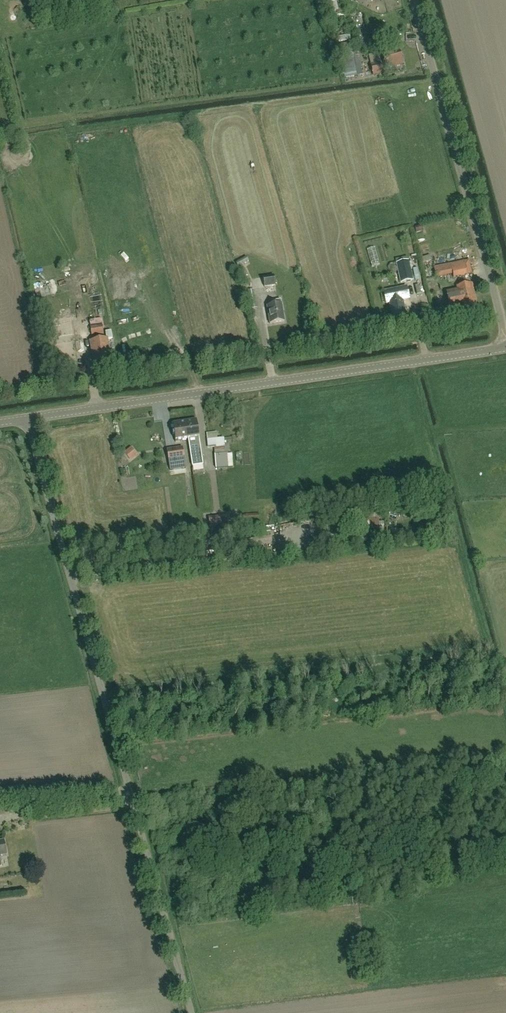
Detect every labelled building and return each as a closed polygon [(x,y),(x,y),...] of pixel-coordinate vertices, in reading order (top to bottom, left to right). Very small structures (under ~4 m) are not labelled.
[(355,76),(351,56),(348,57),(347,49),(338,51),(343,78),(355,76)] [(398,50),(382,54),(386,68),(402,64),(398,50)] [(379,63),(371,65),(373,75),(382,73),(379,63)] [(423,254),(426,262),(433,260),(430,252),(423,254)] [(244,278),(248,276),(242,266),(249,262),(246,257),(236,263),(244,278)] [(400,283),(413,281),(408,260),(396,263),(400,283)] [(448,279),(453,278),(467,275),(464,262),(445,266),(448,279)] [(477,281),(486,276),(483,271),(475,276),(477,281)] [(274,276),(263,277),(265,287),(276,285),(274,276)] [(56,295),(63,292),(59,285),(53,287),(56,295)] [(402,300),(408,299),(406,287),(383,292),(386,304),(389,303),(392,318),(405,316),(402,300)] [(460,310),(477,307),(473,287),(456,290),(460,310)] [(250,309),(257,308),(254,290),(247,292),(250,309)] [(269,324),(284,322),(281,304),(281,300),(273,301),(274,305),(267,306),(269,324)] [(54,331),(75,330),(75,317),(53,318),(54,331)] [(92,335),(103,334),(102,325),(90,327),(92,335)] [(94,361),(110,358),(106,339),(91,342),(94,361)] [(201,450),(199,437),(196,420),(187,421),(189,432),(186,433),(187,439),(188,439),(190,452),(201,450)] [(189,432),(187,421),(172,424),(175,442),(180,442),(179,440),(187,439),(186,433),(189,432)] [(217,438),(207,439),(207,441),(207,447),(207,449),(214,448),(227,447),(226,437),(217,438)] [(170,471),(186,468),(182,447),(166,449),(170,471)] [(126,453),(132,463),(141,458),(135,448),(126,453)] [(227,454),(227,453),(215,454),(216,468),(228,467),(227,454)] [(232,489),(231,482),(219,484),(220,492),(232,489)] [(399,508),(392,511),(395,517),(402,514),(399,508)]
